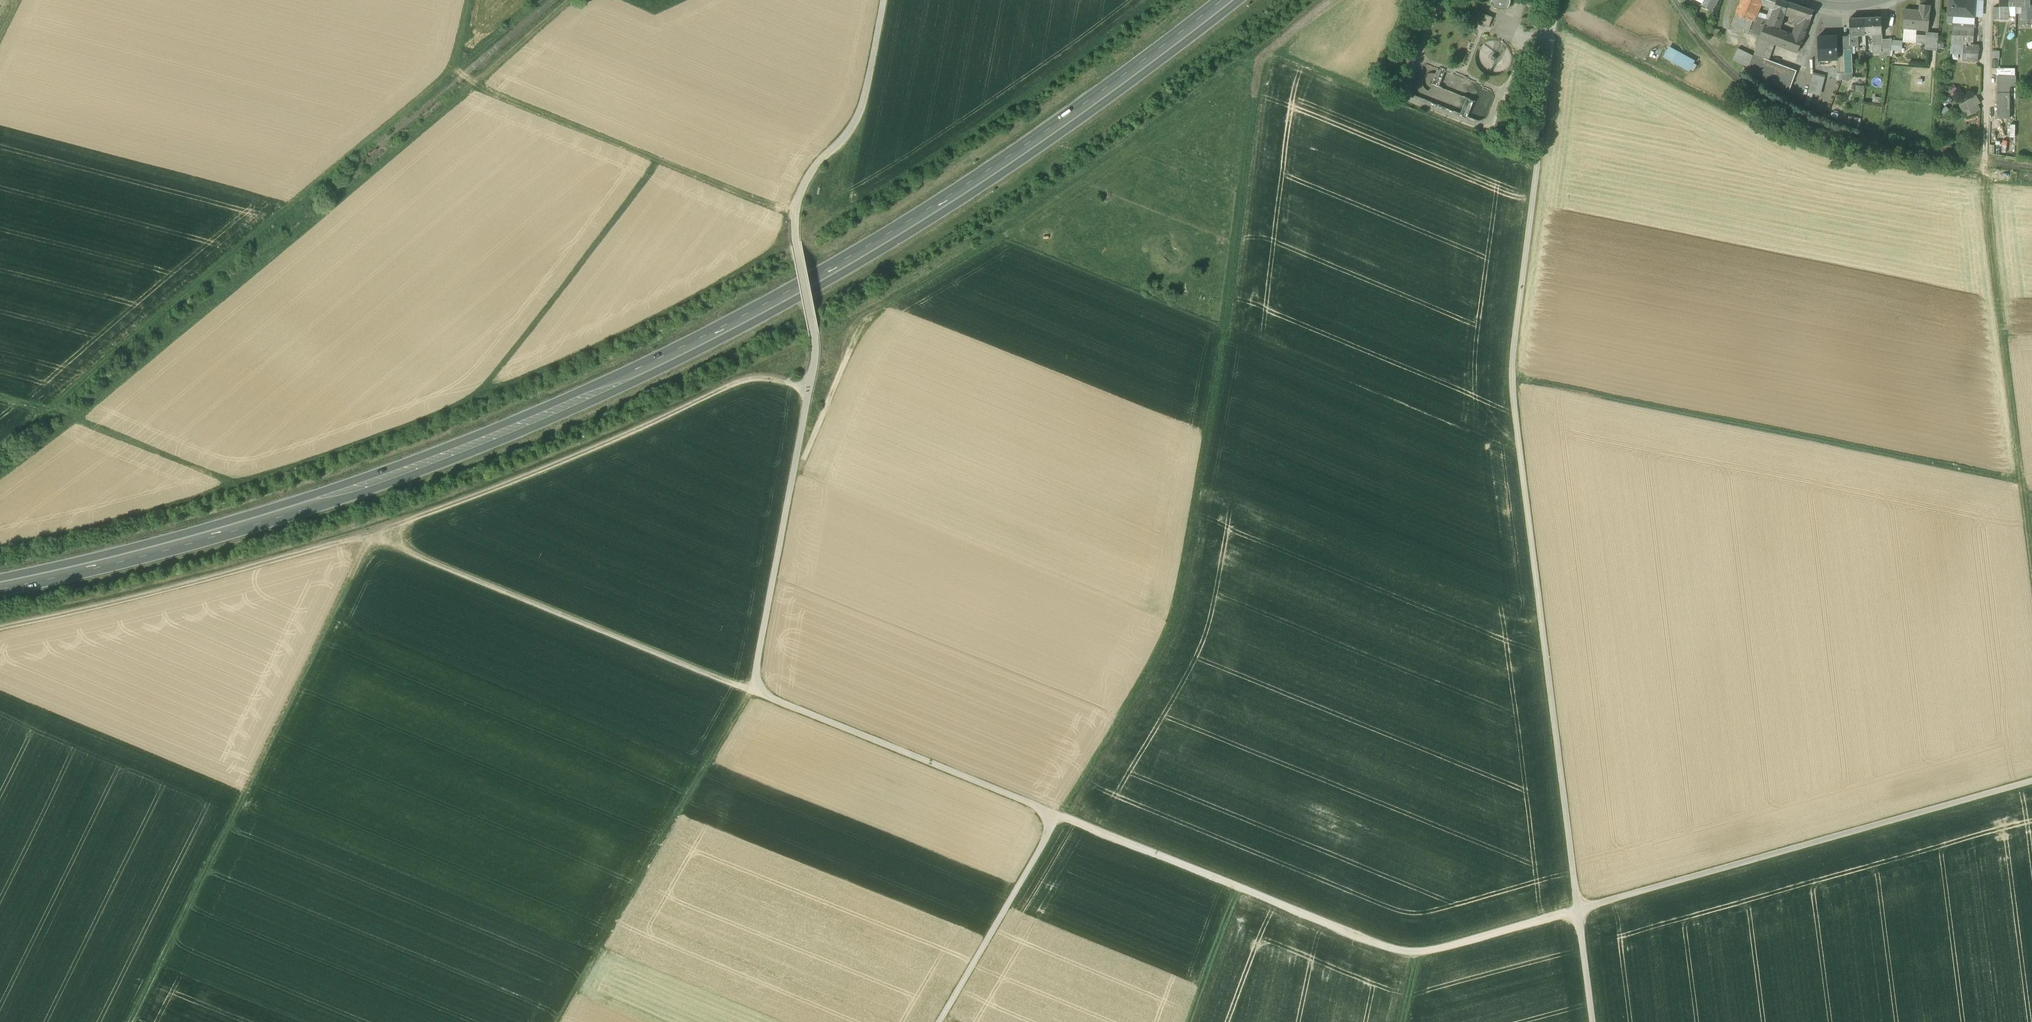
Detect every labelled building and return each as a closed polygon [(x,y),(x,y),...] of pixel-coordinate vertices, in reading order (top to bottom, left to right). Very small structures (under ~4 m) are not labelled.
[(1482,1),(1500,9),(1503,9),(1507,8),(1509,6),(1511,3),(1512,0),(1480,0),(1482,1)] [(1736,13),(1744,17),(1753,20),(1755,16),(1760,3),(1761,0),(1741,0),(1736,13)] [(1777,0),(1769,0),(1767,4),(1762,2),(1762,4),(1774,8),(1777,0)] [(1784,0),(1777,0),(1774,8),(1770,21),(1769,23),(1777,26),(1780,27),(1785,12),(1789,2),(1784,0)] [(1947,22),(1953,22),(1954,16),(1975,17),(1976,0),(1948,0),(1947,22)] [(1795,11),(1798,5),(1789,2),(1785,12),(1795,16),(1796,14),(1795,11)] [(1920,10),(1905,9),(1903,28),(1917,29),(1926,30),(1928,31),(1930,5),(1920,4),(1920,10)] [(1814,11),(1798,5),(1795,11),(1796,14),(1795,16),(1794,20),(1799,23),(1798,24),(1807,28),(1814,11)] [(2009,5),(1999,5),(1999,7),(1999,19),(2008,19),(2008,16),(2009,5)] [(2031,5),(2022,6),(2022,18),(2031,18),(2031,5)] [(1494,17),(1480,11),(1476,22),(1490,27),(1494,17)] [(1744,17),(1736,13),(1731,25),(1748,31),(1751,25),(1742,21),(1744,17)] [(1770,21),(1755,16),(1753,20),(1764,23),(1768,25),(1769,23),(1770,21)] [(1881,16),(1864,17),(1865,34),(1875,34),(1882,34),(1881,16)] [(1864,17),(1849,18),(1850,35),(1850,45),(1851,45),(1858,45),(1858,34),(1865,34),(1864,17)] [(1533,26),(1534,19),(1522,18),(1522,25),(1533,26)] [(1748,31),(1760,36),(1764,23),(1753,20),(1751,25),(1748,31)] [(1966,21),(1962,22),(1953,22),(1951,44),(1963,44),(1964,44),(1975,45),(1973,42),(1975,23),(1971,22),(1966,21)] [(1777,26),(1769,23),(1768,25),(1764,23),(1760,36),(1768,39),(1771,40),(1776,29),(1777,26)] [(1807,28),(1798,24),(1794,35),(1803,39),(1807,28)] [(1720,30),(1711,27),(1708,37),(1718,40),(1720,30)] [(1779,30),(1776,29),(1771,40),(1771,41),(1788,47),(1792,35),(1779,30)] [(1926,30),(1926,34),(1926,42),(1925,48),(1937,49),(1939,31),(1928,31),(1926,30)] [(1916,42),(1926,42),(1926,34),(1916,33),(1916,42)] [(1882,41),(1882,34),(1875,34),(1875,41),(1873,42),(1873,44),(1879,44),(1879,42),(1882,42),(1882,41)] [(1794,35),(1792,35),(1788,47),(1799,51),(1803,39),(1794,35)] [(1850,35),(1843,35),(1844,51),(1844,56),(1851,55),(1851,48),(1851,45),(1850,45),(1850,35)] [(1768,39),(1760,36),(1754,54),(1762,57),(1768,39)] [(1837,36),(1817,37),(1818,59),(1820,59),(1828,59),(1837,59),(1838,59),(1837,52),(1837,41),(1837,36)] [(1903,41),(1892,40),(1891,49),(1903,50),(1903,41)] [(1882,41),(1882,42),(1882,44),(1881,44),(1882,51),(1882,59),(1889,59),(1889,57),(1892,41),(1882,41)] [(1882,44),(1882,42),(1879,42),(1879,44),(1873,44),(1873,52),(1882,51),(1881,44),(1882,44)] [(1963,44),(1951,44),(1951,52),(1963,53),(1963,52),(1963,44)] [(1975,45),(1964,44),(1963,44),(1963,52),(1979,53),(1979,45),(1975,45)] [(1665,47),(1661,59),(1690,69),(1694,57),(1665,47)] [(1753,55),(1738,48),(1733,60),(1750,67),(1753,55)] [(1979,53),(1963,52),(1963,53),(1962,61),(1978,62),(1979,53)] [(1762,57),(1754,54),(1753,55),(1750,67),(1748,72),(1791,89),(1798,71),(1762,57)] [(1851,55),(1844,56),(1844,66),(1845,72),(1845,73),(1851,72),(1852,72),(1851,55)] [(1823,76),(1813,74),(1809,91),(1818,94),(1823,76)] [(2010,75),(1997,75),(1997,118),(2010,118),(2010,86),(2010,75)] [(1976,95),(1959,105),(1965,113),(1966,113),(1968,117),(1971,115),(1980,110),(1978,105),(1980,103),(1976,95)]
